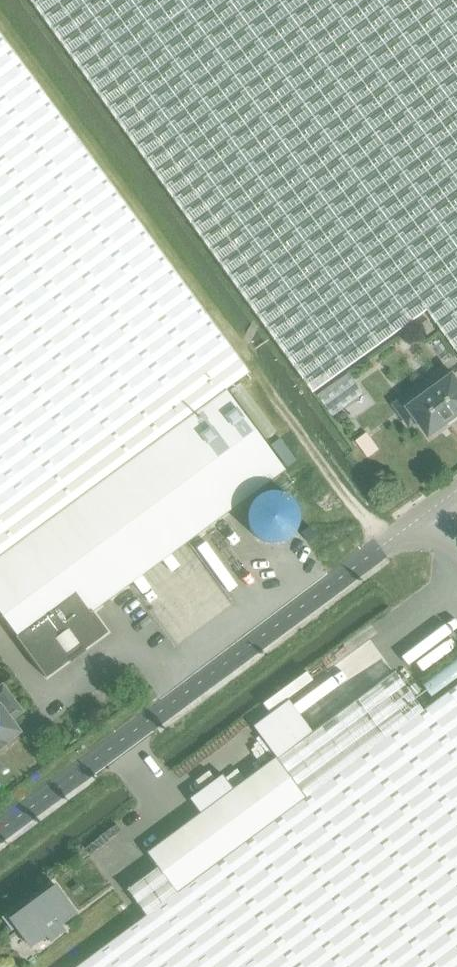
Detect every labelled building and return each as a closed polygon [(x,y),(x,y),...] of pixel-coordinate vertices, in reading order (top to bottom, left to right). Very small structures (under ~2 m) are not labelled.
[(316,393),(430,311),(456,349),(456,0),(34,0),(316,393)] [(230,348),(0,36),(0,518),(230,348)] [(429,320),(421,326),(428,335),(436,330),(429,320)] [(0,518),(0,613),(17,636),(16,637),(46,679),(108,633),(93,612),(192,539),(228,589),(271,557),(235,508),(285,471),(226,390),(248,374),(230,348),(0,518)] [(442,371),(396,405),(411,426),(419,420),(431,437),(456,418),(456,377),(454,373),(447,378),(442,371)] [(349,373),(319,395),(334,416),(364,394),(349,373)] [(381,450),(368,433),(358,440),(371,457),(381,450)] [(280,439),(271,445),(287,467),(295,460),(280,439)] [(310,526),(301,533),(308,542),(316,536),(310,526)] [(77,966),(456,966),(456,686),(423,711),(395,672),(313,733),(288,700),(253,726),(277,758),(305,798),(146,916),(77,966)] [(6,744),(5,743),(19,732),(10,720),(22,712),(3,686),(0,688),(0,748),(6,744)] [(158,867),(127,890),(146,916),(305,798),(277,758),(233,791),(221,775),(189,799),(201,814),(148,853),(158,867)] [(77,883),(71,888),(76,895),(83,890),(77,883)] [(60,924),(76,913),(55,885),(26,906),(23,902),(2,918),(12,931),(16,928),(30,947),(45,935),(50,941),(64,930),(60,924)]
